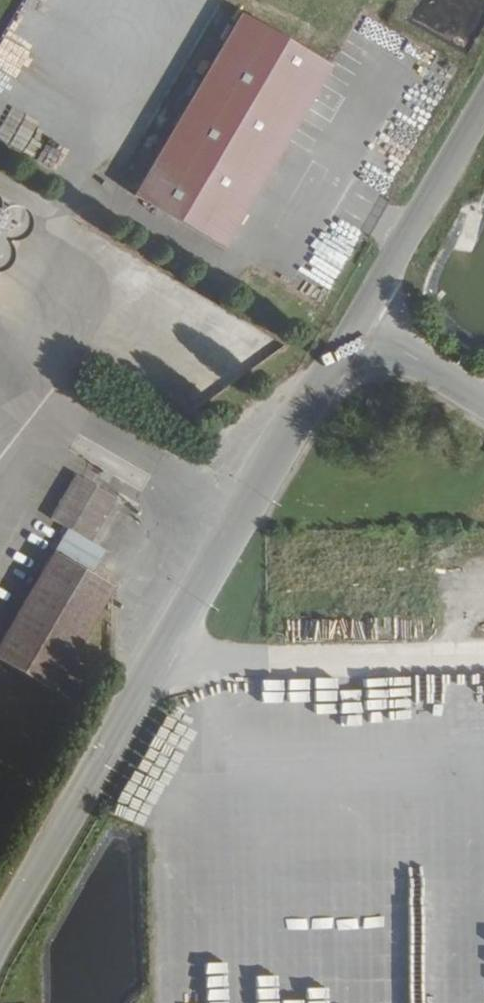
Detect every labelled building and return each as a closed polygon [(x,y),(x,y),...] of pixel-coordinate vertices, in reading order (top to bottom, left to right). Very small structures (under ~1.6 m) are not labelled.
[(234,0),(128,183),(217,234),(323,51),(234,0)] [(4,230),(11,226),(17,220),(18,212),(16,204),(11,198),(5,195),(0,194),(0,231),(4,230)] [(298,291),(324,303),(352,241),(326,229),(298,291)] [(114,490),(77,468),(50,514),(67,524),(87,537),(114,490)] [(87,537),(67,524),(54,546),(91,569),(104,547),(87,537)] [(54,546),(0,637),(0,653),(51,684),(112,581),(91,569),(54,546)] [(363,679),(319,678),(320,727),(364,727),(363,679)]
